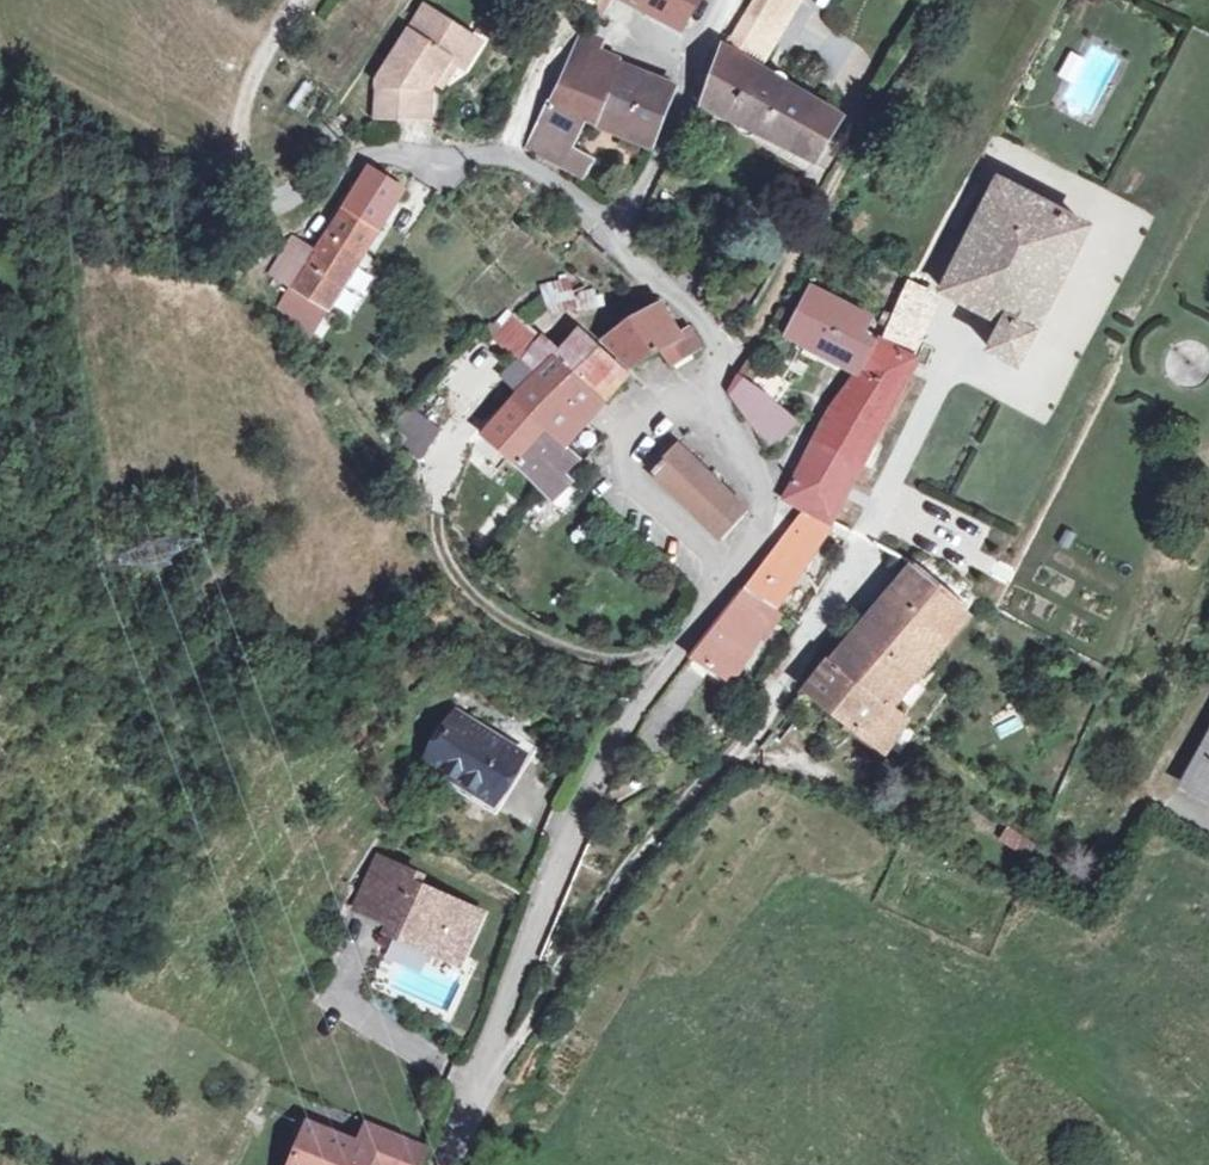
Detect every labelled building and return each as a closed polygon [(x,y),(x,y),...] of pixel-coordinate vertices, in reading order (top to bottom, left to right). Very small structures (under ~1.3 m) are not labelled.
[(600,10),(606,0),(582,0),(600,10)] [(701,0),(642,0),(649,4),(645,10),(667,22),(670,15),(687,25),(701,0)] [(738,39),(770,58),(802,4),(796,0),(761,0),(738,39)] [(425,8),(410,33),(422,41),(438,16),(425,8)] [(410,33),(379,88),(432,89),(450,60),(465,69),(481,43),(438,16),(422,41),(410,33)] [(583,36),(553,106),(588,120),(600,126),(620,67),(597,58),(603,44),(583,36)] [(738,39),(732,50),(763,69),(770,58),(738,39)] [(801,151),(826,106),(793,87),(792,81),(791,78),(787,76),(782,75),(779,75),(776,77),(774,80),(773,83),(764,78),(768,72),(763,69),(732,50),(727,48),(707,106),(801,151)] [(620,67),(600,126),(654,148),(678,90),(620,67)] [(379,88),(377,120),(431,121),(432,89),(379,88)] [(588,120),(553,106),(548,103),(527,149),(582,179),(592,161),(573,150),(588,120)] [(849,120),(826,106),(801,151),(825,163),(849,120)] [(329,311),(347,283),(405,192),(370,170),(318,254),(295,241),(272,278),(294,291),(281,309),(312,338),(329,311)] [(971,185),(961,204),(972,210),(982,190),(971,185)] [(947,293),(986,313),(1044,205),(1004,186),(947,293)] [(1044,205),(986,313),(1006,323),(993,350),(1021,366),(1091,229),(1044,205)] [(930,333),(947,293),(920,280),(914,277),(913,279),(896,316),(930,333)] [(551,316),(578,309),(574,298),(569,281),(543,287),(551,316)] [(363,293),(347,283),(329,311),(346,321),(363,293)] [(501,312),(474,287),(460,301),(486,326),(501,312)] [(862,373),(865,371),(878,343),(866,338),(874,321),(814,291),(800,320),(811,326),(803,343),(862,373)] [(574,298),(578,309),(579,315),(602,309),(596,292),(574,298)] [(660,350),(669,368),(702,350),(691,330),(676,337),(660,309),(644,317),(632,321),(620,327),(602,339),(627,365),(649,355),(660,350)] [(889,330),(884,342),(919,360),(925,344),(930,333),(896,316),(889,330)] [(494,340),(520,363),(540,339),(514,317),(494,340)] [(811,326),(800,320),(791,337),(803,343),(811,326)] [(520,363),(538,379),(554,361),(594,394),(607,380),(618,388),(629,376),(580,332),(559,355),(540,339),(520,363)] [(919,360),(884,342),(865,371),(904,392),(919,360)] [(521,397),(514,404),(546,432),(555,439),(576,415),(594,394),(554,361),(538,379),(521,397)] [(504,380),(521,397),(538,379),(520,363),(504,380)] [(765,369),(754,387),(781,406),(793,386),(765,369)] [(891,419),(904,392),(865,371),(862,373),(847,395),(883,414),(891,419)] [(781,406),(754,387),(740,377),(732,395),(774,453),(799,422),(797,421),(789,413),(781,406)] [(607,380),(594,394),(604,404),(618,388),(607,380)] [(576,415),(555,439),(566,449),(587,424),(604,404),(594,394),(576,415)] [(859,461),(883,414),(847,395),(833,414),(831,412),(818,439),(859,461)] [(546,432),(514,404),(486,434),(517,464),(546,432)] [(794,407),(789,413),(797,421),(802,413),(794,407)] [(442,430),(408,409),(395,430),(412,441),(407,450),(423,460),(442,430)] [(870,459),(891,419),(883,414),(859,461),(866,465),(863,471),(877,478),(883,465),(870,459)] [(555,439),(546,432),(517,464),(546,493),(566,512),(582,494),(559,471),(573,455),(566,449),(555,439)] [(848,497),(863,471),(866,465),(859,461),(818,439),(801,472),(848,497)] [(681,446),(655,475),(725,541),(751,512),(681,446)] [(877,478),(863,471),(848,497),(834,525),(854,535),(881,481),(877,478)] [(834,525),(848,497),(801,472),(786,501),(805,511),(834,525)] [(745,594),(778,615),(829,536),(804,518),(745,594)] [(965,616),(971,609),(918,567),(810,693),(851,721),(888,746),(906,719),(891,707),(965,616)] [(778,615),(745,594),(694,660),(734,684),(763,640),(778,615)] [(980,599),(971,609),(965,616),(987,627),(997,609),(980,599)] [(786,619),(778,615),(763,640),(769,645),(786,619)] [(647,724),(659,731),(668,736),(705,680),(686,669),(675,684),(659,705),(647,724)] [(527,756),(458,713),(427,764),(496,807),(527,756)] [(882,754),(888,746),(851,721),(846,729),(882,754)] [(1189,785),(1208,796),(1208,749),(1189,785)] [(645,755),(633,750),(628,760),(639,765),(645,755)] [(639,765),(628,760),(619,779),(629,782),(639,765)] [(1004,828),(997,843),(1025,856),(1032,840),(1004,828)] [(356,905),(367,911),(388,865),(377,860),(356,905)] [(388,865),(367,911),(396,925),(393,934),(461,965),(481,918),(413,887),(416,879),(388,865)] [(409,1139),(371,1124),(362,1146),(311,1124),(294,1164),(399,1164),(409,1139)] [(409,1139),(399,1164),(424,1164),(431,1148),(409,1139)]
